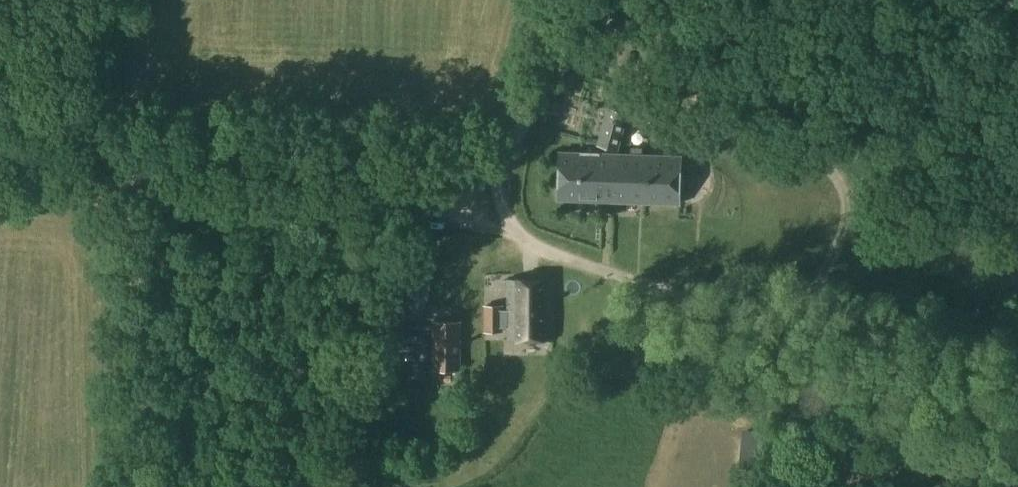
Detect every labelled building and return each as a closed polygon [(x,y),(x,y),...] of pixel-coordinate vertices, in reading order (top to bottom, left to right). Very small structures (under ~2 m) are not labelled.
[(618,151),(628,112),(607,106),(597,145),(618,151)] [(680,155),(560,151),(559,200),(679,204),(680,155)] [(554,278),(506,278),(507,316),(484,317),(484,341),(507,341),(555,340),(554,278)] [(433,342),(433,370),(460,370),(461,322),(430,321),(430,342),(433,342)]
